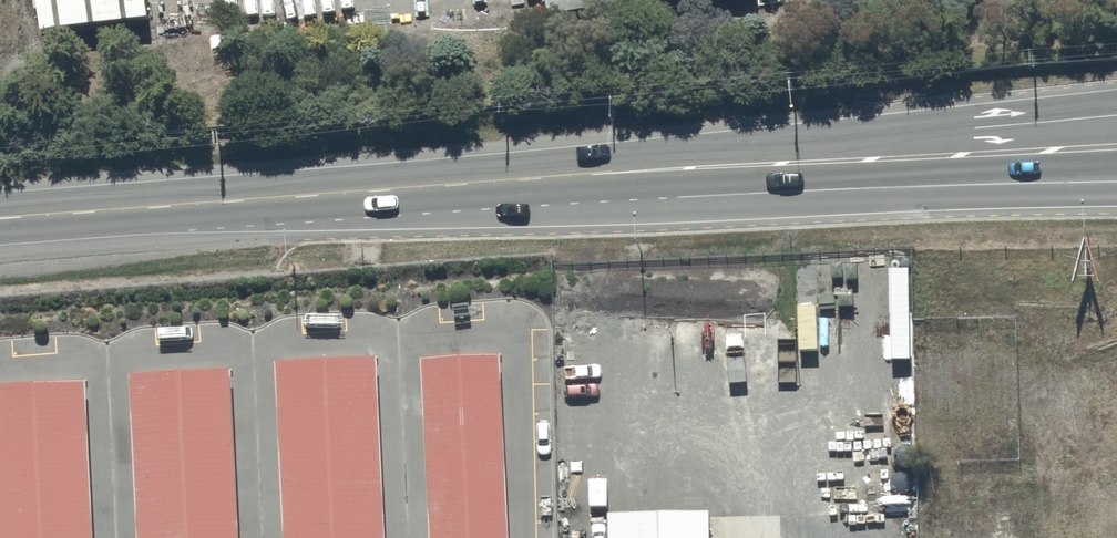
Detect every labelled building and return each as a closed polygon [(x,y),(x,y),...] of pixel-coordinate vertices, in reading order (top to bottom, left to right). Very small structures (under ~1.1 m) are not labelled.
[(46,16),(158,3),(158,0),(44,0),(46,16)] [(550,22),(730,0),(547,0),(550,22)] [(413,342),(421,537),(503,537),(495,338),(413,342)] [(281,356),(289,537),(371,537),(363,353),(281,356)] [(131,368),(138,537),(220,537),(213,365),(131,368)] [(0,378),(0,504),(1,537),(83,537),(77,375),(0,378)] [(718,518),(614,520),(614,537),(718,537),(718,518)]
